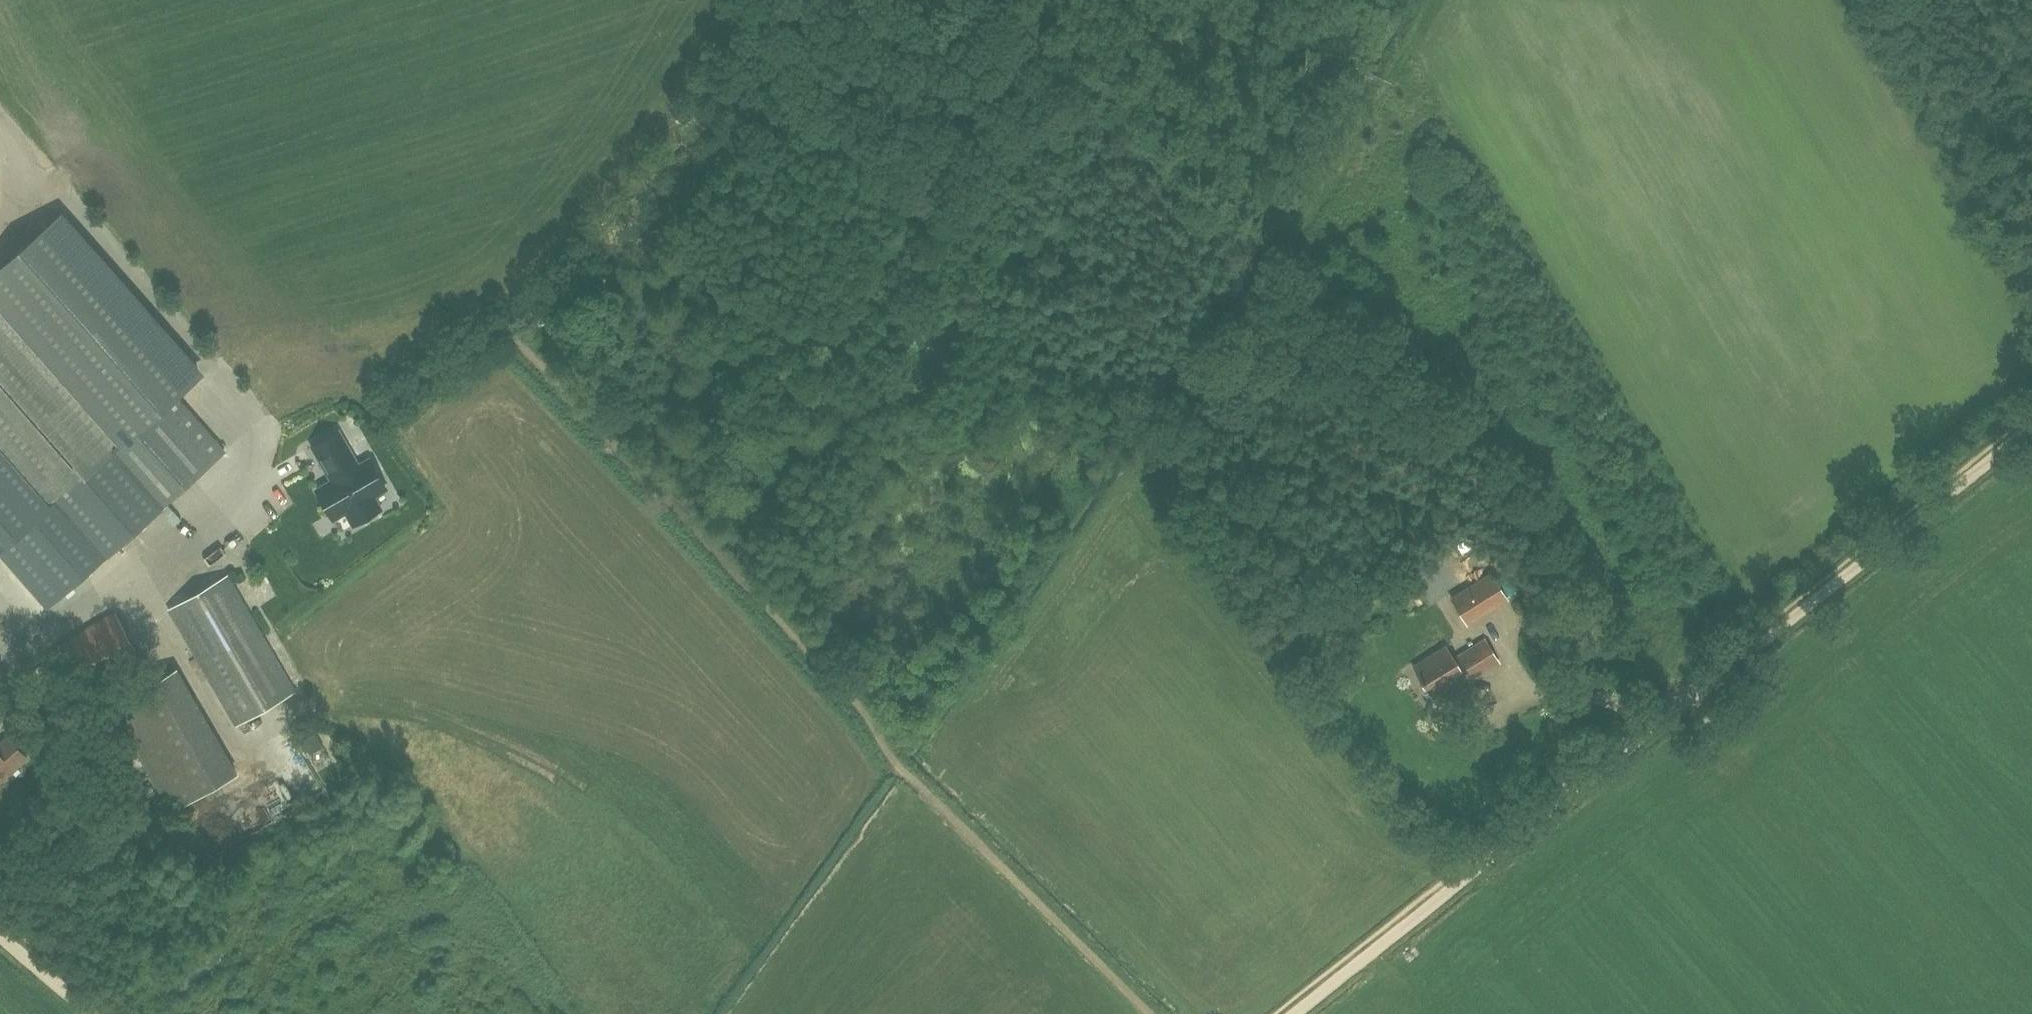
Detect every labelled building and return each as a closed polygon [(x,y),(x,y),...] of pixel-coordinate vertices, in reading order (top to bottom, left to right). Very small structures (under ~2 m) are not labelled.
[(59,216),(0,268),(0,554),(46,607),(224,452),(176,397),(199,376),(59,216)] [(333,519),(346,512),(353,525),(380,509),(373,496),(386,489),(369,460),(358,466),(338,432),(313,447),(332,481),(316,490),(333,519)] [(1466,626),(1508,600),(1491,572),(1449,598),(1466,626)] [(169,608),(184,638),(236,726),(295,692),(229,577),(169,608)] [(85,692),(142,658),(115,612),(58,645),(85,692)] [(1462,679),(1464,683),(1502,661),(1487,634),(1450,655),(1445,648),(1415,665),(1433,696),(1462,679)] [(112,705),(174,808),(242,767),(181,664),(112,705)] [(29,755),(11,735),(0,745),(0,782),(29,755)]
